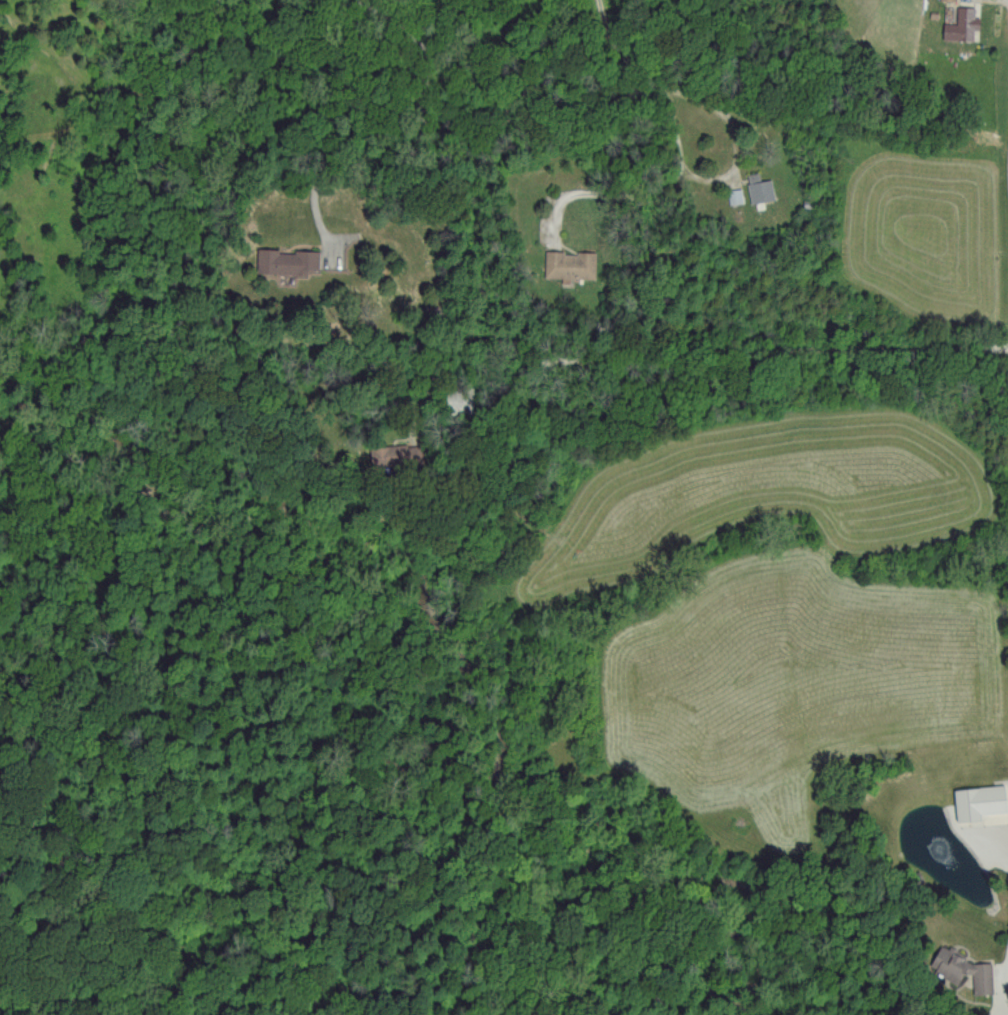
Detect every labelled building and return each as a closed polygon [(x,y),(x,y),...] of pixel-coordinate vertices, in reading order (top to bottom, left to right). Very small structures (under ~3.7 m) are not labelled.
[(971,41),(971,30),(976,30),(976,18),(972,18),(972,8),(954,7),(954,23),(939,23),(939,40),(971,41)] [(758,180),(757,172),(743,174),(748,203),(772,199),(769,178),(758,180)] [(728,203),(742,201),(740,188),(726,190),(728,203)] [(254,273),(305,274),(305,268),(317,269),(318,249),(291,248),(291,249),(255,248),(254,273)] [(593,250),(573,249),(573,253),(561,253),(561,249),(542,248),(542,276),(559,276),(559,279),(592,280),(593,250)] [(368,445),(369,461),(394,460),(394,444),(368,445)] [(977,818),(976,811),(1002,810),(1001,784),(950,787),(952,820),(977,818)] [(990,961),(974,961),(938,944),(927,969),(956,982),(960,974),(967,974),(962,983),(971,987),(971,993),(990,992),(990,961)]
